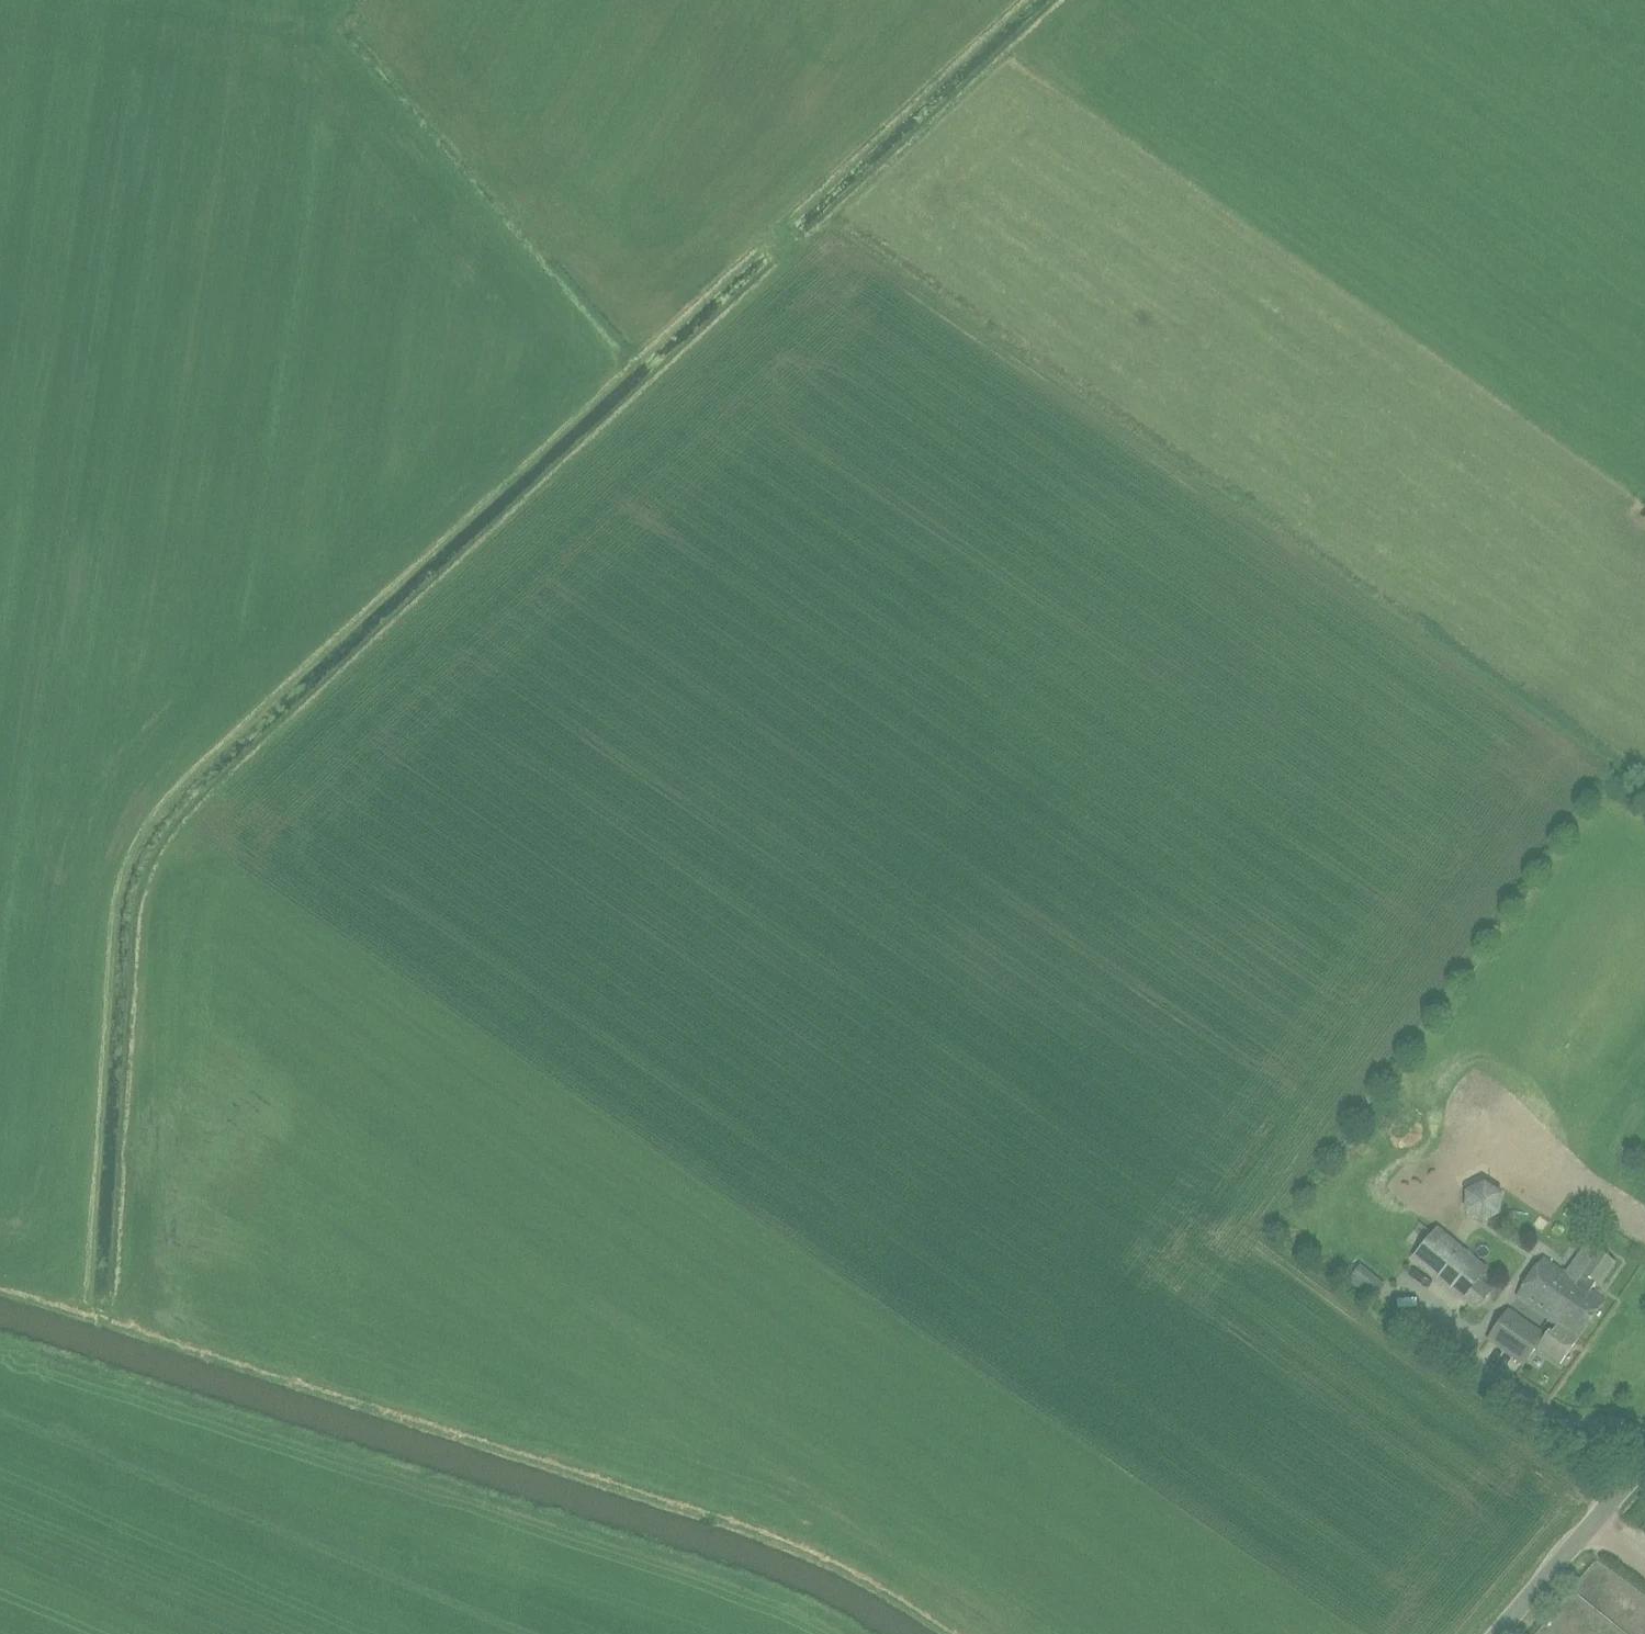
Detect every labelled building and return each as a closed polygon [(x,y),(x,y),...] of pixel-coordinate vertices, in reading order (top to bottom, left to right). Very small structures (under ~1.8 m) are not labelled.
[(1490,1178),(1466,1192),(1481,1217),(1505,1202),(1490,1178)] [(1438,1229),(1415,1256),(1477,1308),(1491,1292),(1477,1280),(1486,1269),(1438,1229)] [(1518,1298),(1558,1326),(1578,1339),(1605,1300),(1590,1290),(1596,1281),(1600,1284),(1615,1262),(1597,1250),(1582,1271),(1583,1272),(1577,1281),(1545,1258),(1518,1298)] [(1489,1339),(1524,1363),(1544,1334),(1509,1310),(1489,1339)] [(1561,1363),(1578,1339),(1558,1326),(1553,1332),(1550,1330),(1538,1347),(1561,1363)]
